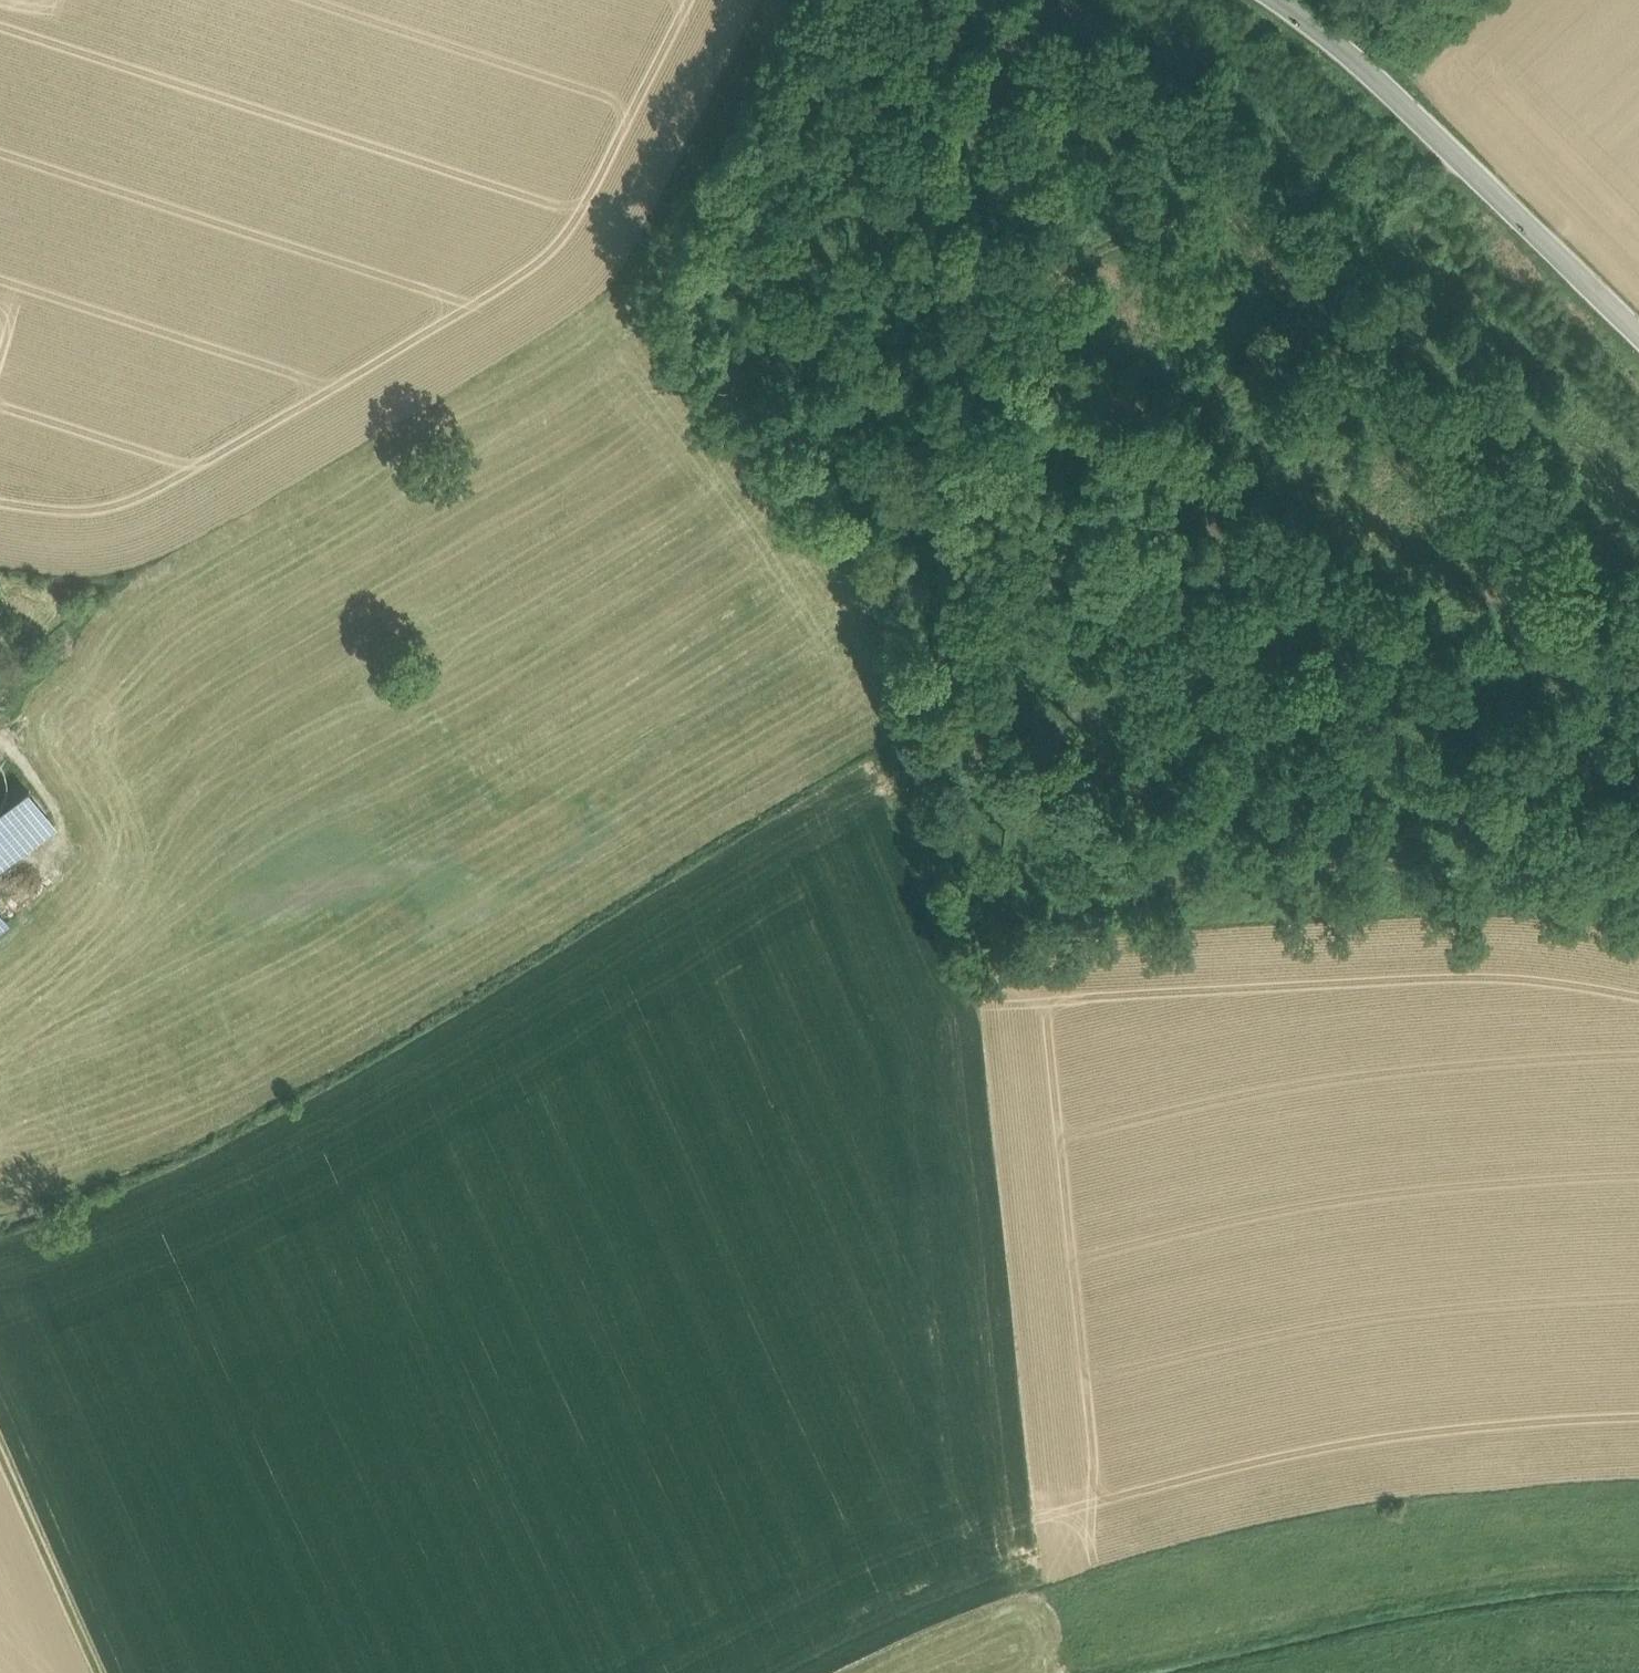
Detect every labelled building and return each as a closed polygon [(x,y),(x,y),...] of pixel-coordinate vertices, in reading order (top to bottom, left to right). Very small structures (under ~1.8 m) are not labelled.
[(0,834),(0,858),(12,849),(0,834)]
